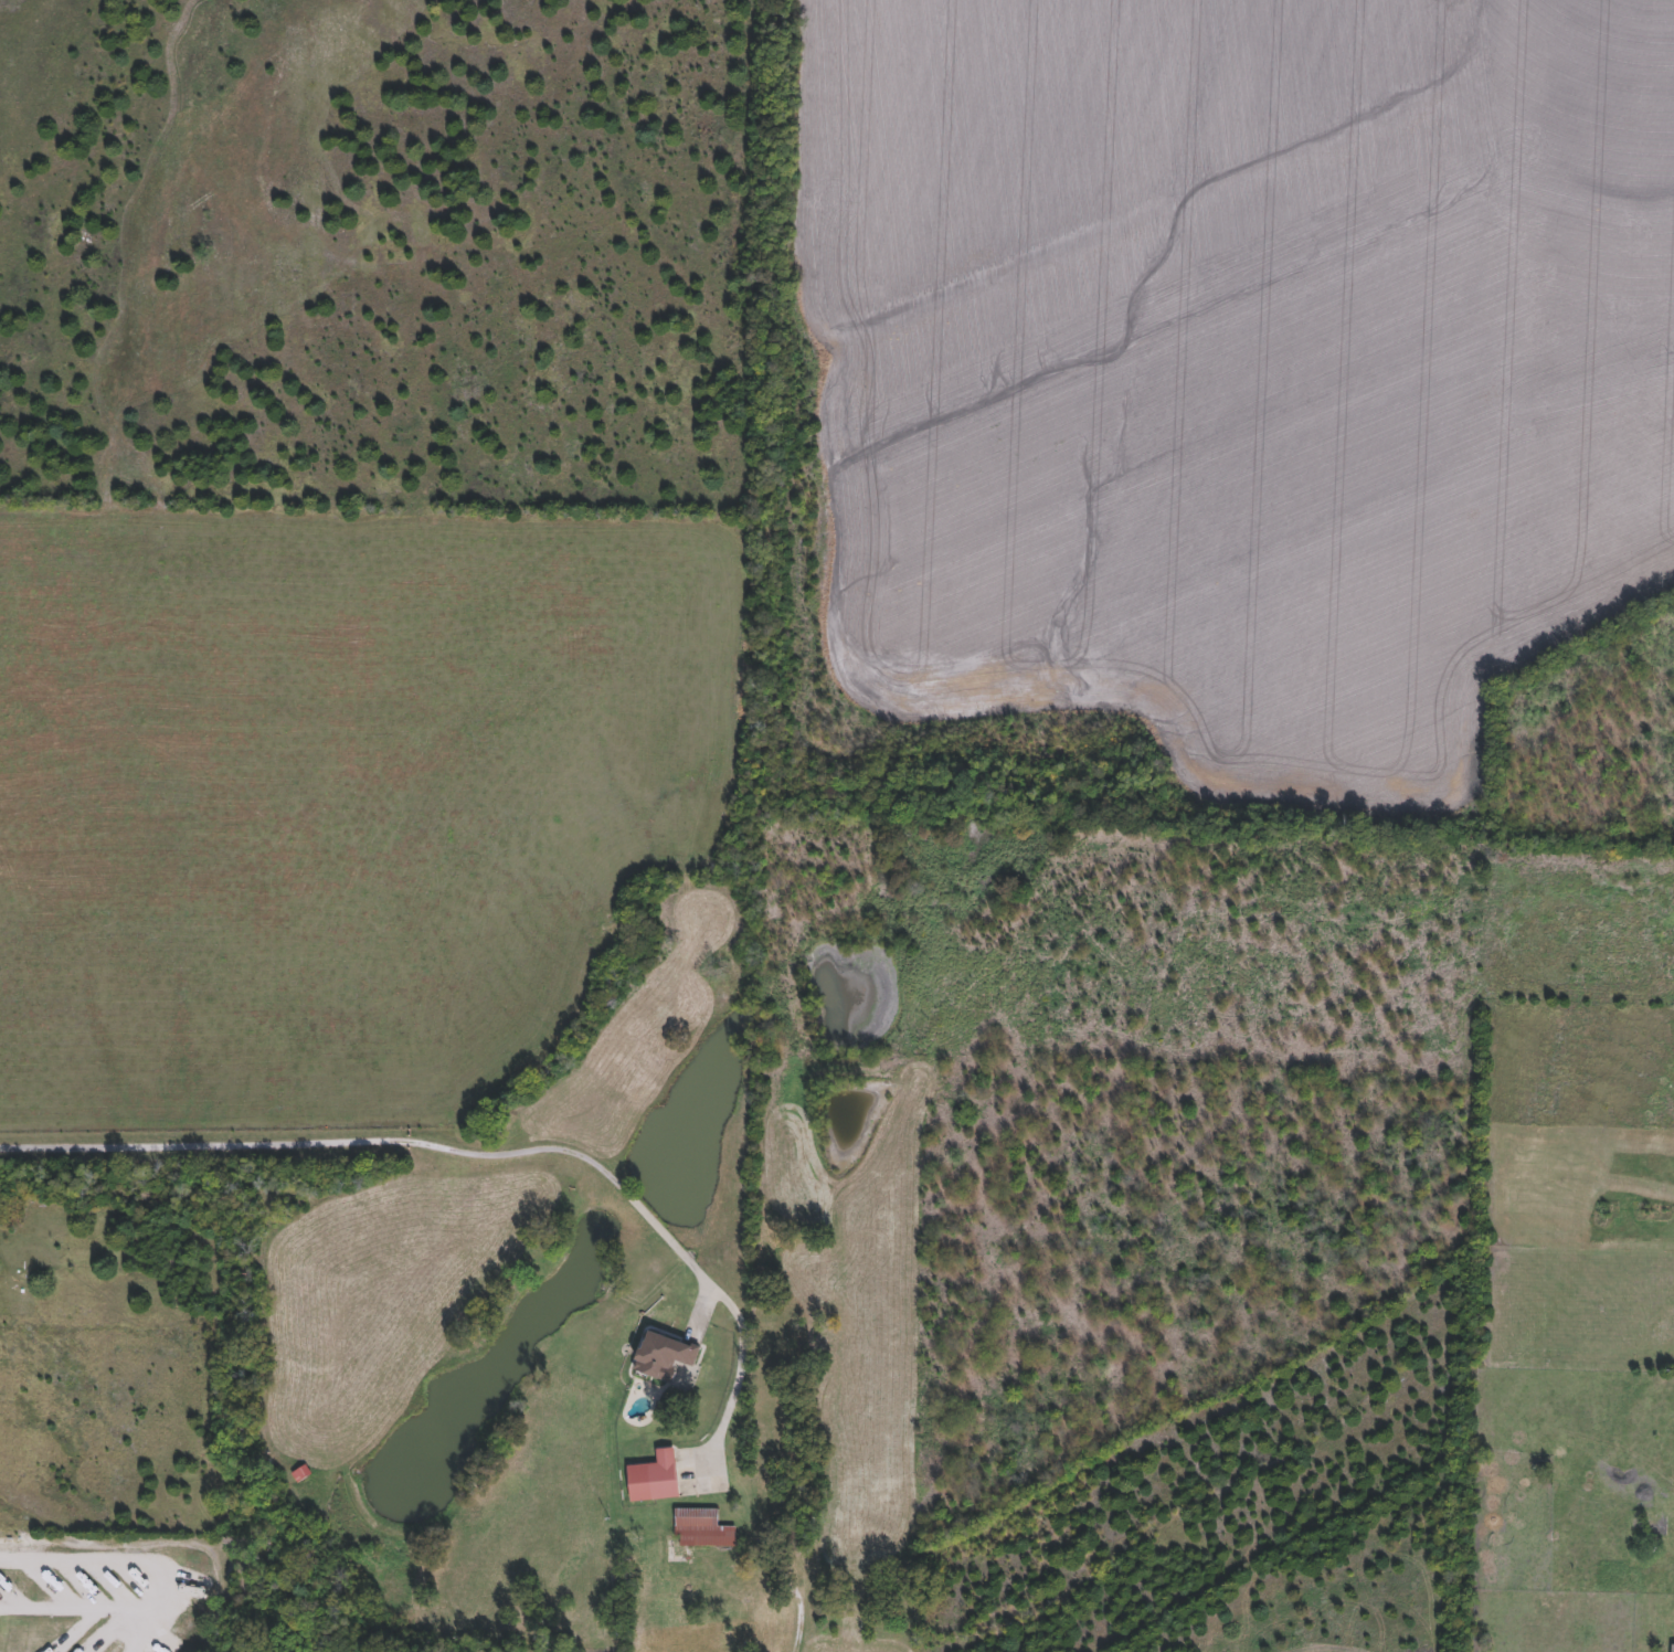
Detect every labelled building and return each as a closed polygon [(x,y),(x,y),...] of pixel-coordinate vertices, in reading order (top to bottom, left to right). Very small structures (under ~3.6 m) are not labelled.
[(668,1384),(632,1373),(643,1333),(698,1348),(692,1367),(675,1362),(668,1384)] [(626,1466),(656,1464),(655,1450),(674,1449),(677,1500),(628,1503),(626,1466)] [(734,1548),(674,1547),(674,1510),(717,1511),(717,1527),(735,1527),(734,1548)]
